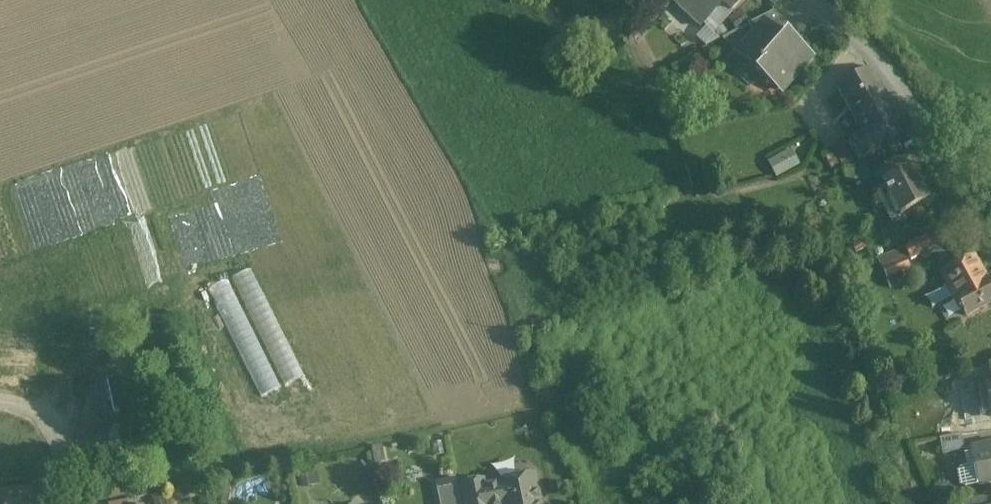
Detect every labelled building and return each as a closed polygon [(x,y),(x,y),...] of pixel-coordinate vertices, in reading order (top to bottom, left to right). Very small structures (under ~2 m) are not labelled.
[(675,4),(700,28),(722,5),(731,12),(742,0),(678,0),(675,4)] [(736,30),(748,24),(742,10),(729,16),(736,30)] [(791,31),(772,14),(749,26),(755,37),(758,43),(763,38),(775,48),(784,38),(791,31)] [(775,48),(763,38),(758,43),(755,37),(746,41),(726,64),(751,86),(760,76),(778,92),(796,71),(800,74),(811,62),(784,38),(775,48)] [(870,70),(837,89),(863,136),(848,144),(858,161),(911,130),(902,114),(897,117),(870,70)] [(843,143),(833,148),(842,167),(853,162),(843,143)] [(777,176),(800,164),(791,146),(767,159),(777,176)] [(832,148),(823,153),(832,168),(840,164),(832,148)] [(866,164),(843,169),(846,183),(869,178),(866,164)] [(912,169),(883,184),(883,185),(884,185),(888,192),(885,194),(887,196),(889,195),(899,214),(898,215),(899,216),(928,201),(927,200),(912,171),(912,170),(912,169)] [(925,237),(904,248),(911,260),(932,250),(925,237)] [(905,257),(881,267),(890,288),(900,284),(896,274),(910,268),(905,257)] [(973,258),(942,274),(955,300),(956,300),(965,316),(990,303),(990,282),(987,284),(973,258)] [(132,375),(107,380),(114,413),(139,407),(132,375)] [(976,382),(981,413),(990,411),(990,390),(989,380),(976,382)] [(960,435),(938,439),(942,454),(963,450),(960,435)] [(971,445),(979,485),(990,483),(990,441),(971,445)] [(435,482),(440,503),(460,503),(455,478),(435,482)] [(499,484),(499,486),(486,489),(489,503),(538,503),(534,483),(520,486),(519,480),(499,484)] [(461,486),(464,503),(489,503),(486,489),(484,482),(461,486)] [(0,495),(0,503),(32,503),(32,493),(0,495)]
